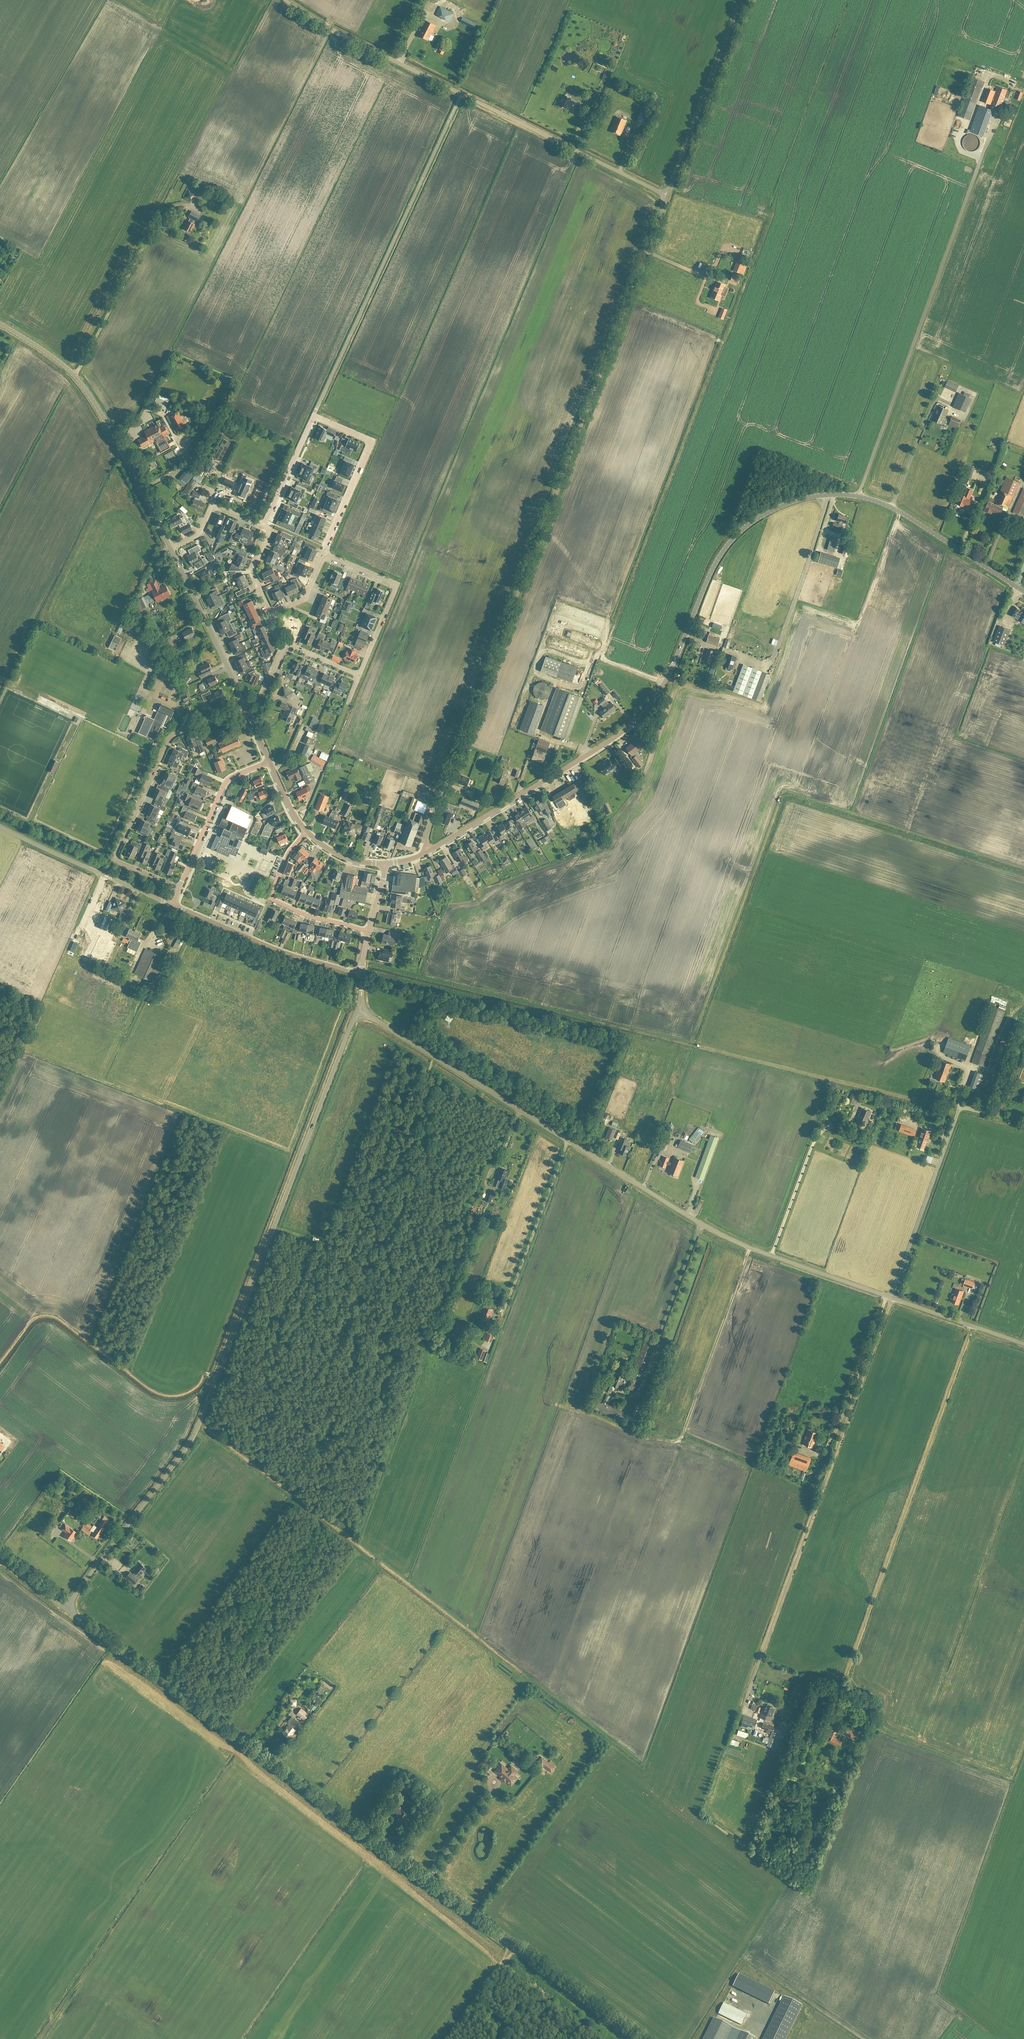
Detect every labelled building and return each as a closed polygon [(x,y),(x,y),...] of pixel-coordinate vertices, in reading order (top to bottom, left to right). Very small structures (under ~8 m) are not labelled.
[(450,22),(454,13),(440,6),(436,15),(450,22)] [(474,29),(476,24),(462,17),(460,22),(474,29)] [(430,37),(436,26),(425,20),(417,35),(428,40),(429,37),(430,37)] [(462,42),(466,36),(456,30),(452,37),(455,39),(462,42)] [(970,120),(984,82),(972,78),(958,116),(970,120)] [(1000,109),(1007,90),(997,87),(995,92),(988,89),(985,98),(992,101),(990,105),(1000,109)] [(586,102),(589,103),(593,105),(599,94),(595,92),(591,91),(586,102)] [(560,106),(566,109),(567,105),(569,106),(569,107),(572,108),(575,102),(570,100),(571,98),(565,95),(562,102),(559,101),(558,104),(560,105),(560,106)] [(984,137),(993,111),(979,105),(970,132),(984,137)] [(640,112),(636,122),(645,125),(649,116),(640,112)] [(620,135),(627,121),(616,116),(610,131),(620,135)] [(194,224),(196,221),(197,222),(200,216),(191,211),(188,217),(190,218),(189,221),(188,221),(187,221),(185,224),(187,225),(185,229),(190,232),(192,228),(194,229),(196,225),(194,224)] [(737,264),(734,271),(743,274),(746,267),(747,263),(739,259),(737,264)] [(727,287),(728,283),(724,281),(722,284),(716,282),(710,297),(719,300),(725,286),(727,287)] [(720,315),(719,317),(724,319),(725,317),(727,310),(722,308),(720,315)] [(956,393),(958,387),(947,382),(945,387),(956,393)] [(339,384),(336,391),(347,396),(350,388),(339,384)] [(966,412),(972,398),(959,393),(953,407),(966,412)] [(373,396),(371,401),(380,405),(382,400),(373,396)] [(157,397),(154,404),(165,410),(168,403),(157,397)] [(334,399),(332,404),(344,410),(348,401),(342,399),(341,402),(334,399)] [(371,401),(369,405),(378,409),(380,405),(371,401)] [(332,404),(329,410),(336,413),(335,415),(340,418),(344,410),(332,404)] [(369,405),(367,410),(376,414),(378,409),(369,405)] [(943,424),(949,410),(939,406),(933,420),(943,424)] [(367,410),(365,414),(375,418),(376,414),(367,410)] [(181,432),(180,429),(182,428),(182,427),(185,425),(179,415),(177,416),(176,414),(172,416),(173,418),(171,419),(177,430),(178,433),(181,432)] [(365,414),(363,418),(373,422),(375,418),(365,414)] [(959,426),(961,420),(953,417),(951,422),(959,426)] [(363,418),(361,423),(371,427),(373,422),(363,418)] [(147,436),(138,440),(142,448),(151,443),(151,444),(155,442),(156,441),(161,449),(169,445),(164,436),(169,434),(164,425),(161,419),(156,422),(157,424),(144,431),(147,436)] [(317,433),(314,438),(323,442),(325,437),(332,440),(333,437),(336,431),(328,428),(327,430),(320,426),(317,434),(317,433)] [(993,443),(991,446),(997,448),(1000,440),(994,438),(993,443)] [(360,444),(349,439),(346,445),(343,443),(340,450),(344,452),(345,447),(356,452),(358,448),(359,448),(360,445),(359,444),(360,444)] [(392,439),(391,443),(399,447),(401,442),(392,439)] [(221,441),(212,458),(220,462),(229,444),(221,441)] [(391,443),(389,448),(397,451),(399,447),(391,443)] [(310,448),(307,456),(319,461),(322,454),(324,455),(327,448),(319,445),(316,451),(310,448)] [(389,448),(387,452),(396,456),(397,451),(389,448)] [(176,461),(173,456),(175,455),(173,450),(166,454),(167,455),(168,455),(172,463),(176,461)] [(387,452),(385,457),(394,460),(396,456),(387,452)] [(341,473),(349,477),(354,465),(350,464),(352,460),(345,457),(343,461),(346,462),(341,473)] [(385,457),(383,461),(392,465),(394,460),(385,457)] [(979,459),(976,467),(989,472),(992,463),(979,459)] [(209,474),(215,463),(210,461),(205,471),(209,474)] [(301,468),(300,470),(312,475),(315,470),(316,470),(318,467),(311,464),(309,467),(303,464),(302,465),(301,465),(300,468),(301,468)] [(180,478),(186,483),(194,474),(188,469),(180,478)] [(425,469),(423,474),(433,478),(435,473),(425,469)] [(971,480),(974,471),(967,469),(966,471),(963,482),(967,484),(969,479),(971,480)] [(309,481),(312,475),(300,470),(300,471),(299,471),(297,474),(298,475),(297,476),(304,479),(302,482),(309,485),(311,482),(309,481)] [(423,474),(421,480),(430,484),(433,478),(423,474)] [(331,487),(342,492),(345,485),(341,483),(341,482),(342,482),(343,479),(337,476),(335,481),(334,481),(331,487)] [(997,503),(996,505),(993,511),(1001,515),(1004,509),(1002,508),(1004,506),(1009,508),(1020,482),(1008,477),(1002,491),(1001,490),(996,502),(997,503)] [(421,480),(419,485),(428,489),(430,484),(421,480)] [(246,482),(243,481),(237,494),(245,497),(247,492),(248,492),(249,489),(251,484),(247,483),(248,482),(246,482)] [(188,483),(184,492),(185,493),(190,495),(194,486),(190,484),(188,483)] [(415,490),(413,492),(419,495),(421,492),(426,494),(428,489),(419,485),(418,484),(415,490)] [(292,487),(290,493),(300,497),(302,498),(305,490),(296,486),(295,488),(292,487)] [(372,486),(369,495),(374,497),(378,488),(372,486)] [(378,488),(374,497),(379,499),(383,490),(378,488)] [(972,508),(974,502),(967,499),(968,497),(970,498),(973,490),(968,488),(965,496),(962,494),(958,504),(964,507),(964,505),(972,508)] [(1023,515),(1023,490),(1023,489),(1014,511),(1023,515)] [(383,490),(379,499),(384,501),(388,492),(383,490)] [(197,500),(200,494),(193,491),(191,495),(195,497),(191,506),(201,511),(204,503),(197,500)] [(324,502),(336,507),(336,506),(337,506),(339,502),(338,502),(338,501),(333,498),(335,494),(328,491),(326,496),(327,496),(324,502)] [(388,492),(384,501),(389,503),(393,495),(388,492)] [(290,493),(287,498),(290,500),(290,501),(289,501),(288,504),(293,506),(294,503),(297,504),(300,497),(290,493)] [(393,495),(389,503),(394,505),(398,497),(393,495)] [(996,505),(992,503),(994,499),(990,498),(985,510),(992,513),(993,511),(996,505)] [(403,499),(399,508),(404,509),(407,501),(403,499)] [(407,501),(404,509),(408,511),(412,502),(407,501)] [(333,513),(336,507),(324,502),(322,507),(321,507),(319,510),(326,513),(328,510),(333,513)] [(412,502),(408,511),(413,513),(416,504),(412,502)] [(416,504),(413,513),(417,515),(421,506),(416,504)] [(282,509),(280,514),(290,519),(292,514),(299,517),(301,513),(288,507),(286,510),(282,509)] [(219,538),(220,535),(224,526),(220,524),(224,517),(216,514),(212,524),(218,527),(214,536),(219,538)] [(288,524),(290,519),(280,514),(277,519),(281,521),(279,525),(293,531),(295,527),(288,524)] [(846,523),(848,517),(839,514),(837,521),(839,521),(839,524),(834,523),(833,527),(843,530),(844,526),(843,526),(844,523),(846,523)] [(183,534),(192,529),(189,524),(187,525),(183,517),(180,519),(178,515),(169,519),(172,527),(179,524),(181,527),(180,528),(183,534)] [(326,519),(317,515),(316,519),(313,518),(312,520),(315,521),(324,525),(326,519)] [(364,515),(360,524),(364,526),(362,532),(367,534),(371,524),(367,523),(370,517),(364,515)] [(232,542),(234,537),(237,531),(234,529),(236,523),(231,520),(227,530),(230,531),(229,535),(226,540),(232,542)] [(315,521),(314,524),(309,522),(309,523),(306,522),(305,524),(321,531),(323,528),(324,525),(315,521)] [(374,523),(370,533),(373,535),(375,530),(380,533),(384,523),(378,521),(377,524),(374,523)] [(384,523),(380,533),(385,535),(383,539),(387,540),(391,530),(388,529),(389,525),(384,523)] [(311,539),(313,540),(316,536),(318,537),(321,531),(305,524),(304,526),(308,528),(308,529),(312,530),(310,533),(313,535),(311,539)] [(243,544),(243,542),(245,539),(249,530),(244,528),(240,536),(236,534),(232,541),(236,543),(236,542),(238,542),(239,541),(240,541),(240,543),(243,544)] [(393,533),(389,543),(394,545),(396,539),(400,541),(404,531),(398,529),(396,535),(393,533)] [(255,542),(250,540),(254,532),(249,530),(245,539),(243,542),(248,545),(247,548),(251,550),(255,542)] [(278,534),(276,539),(284,542),(286,537),(291,540),(292,537),(286,534),(285,537),(278,534)] [(836,540),(830,538),(827,549),(833,551),(836,540)] [(287,544),(284,542),(276,539),(274,544),(280,547),(279,550),(285,553),(287,550),(285,549),(287,544)] [(366,541),(362,551),(365,553),(364,556),(369,558),(373,549),(368,547),(370,543),(366,541)] [(307,549),(306,552),(315,556),(317,551),(310,547),(311,545),(306,542),(303,548),(307,549)] [(845,554),(848,546),(842,544),(839,553),(845,554)] [(189,561),(200,555),(198,552),(201,550),(198,545),(192,548),(194,552),(187,556),(189,560),(189,561)] [(236,552),(233,558),(234,559),(245,564),(247,558),(245,557),(239,555),(241,550),(235,547),(235,548),(234,551),(236,552)] [(373,549),(369,558),(375,561),(376,557),(380,559),(384,548),(380,547),(378,551),(373,549)] [(271,550),(269,555),(280,560),(282,555),(286,557),(287,554),(285,553),(279,550),(277,553),(271,550)] [(313,561),(315,556),(306,552),(305,554),(303,553),(303,555),(300,554),(299,557),(301,558),(302,556),(313,561)] [(837,568),(840,560),(820,554),(818,562),(837,568)] [(202,559),(200,555),(189,561),(190,562),(190,561),(193,566),(195,565),(197,568),(208,563),(205,557),(202,559)] [(277,565),(280,560),(269,555),(266,560),(273,563),(272,566),(277,568),(278,566),(277,565)] [(296,566),(299,568),(308,572),(310,567),(305,564),(306,561),(299,558),(296,566)] [(228,568),(227,571),(230,571),(230,572),(235,572),(235,571),(240,571),(241,568),(243,568),(245,564),(234,559),(232,564),(231,563),(229,568),(228,568)] [(211,563),(214,569),(220,565),(218,560),(211,563)] [(305,577),(308,572),(299,568),(298,571),(295,569),(293,575),(299,577),(300,574),(305,577)] [(212,575),(215,573),(213,569),(208,571),(208,569),(200,574),(203,579),(212,575)] [(274,581),(280,578),(277,572),(274,573),(272,569),(262,574),(266,581),(272,578),(274,581)] [(330,582),(337,585),(336,588),(340,589),(343,582),(339,581),(342,574),(334,571),(333,575),(332,574),(331,578),(330,582)] [(237,581),(238,583),(246,579),(244,574),(237,577),(235,573),(235,572),(230,572),(231,575),(229,576),(230,578),(232,577),(234,582),(237,581)] [(291,580),(292,584),(290,585),(294,593),(299,591),(296,585),(299,584),(297,578),(295,579),(295,578),(291,580)] [(353,591),(357,580),(351,578),(347,588),(346,591),(348,592),(349,589),(353,591)] [(248,585),(246,579),(238,583),(240,588),(248,585)] [(152,592),(157,602),(170,595),(165,585),(159,588),(155,580),(150,583),(151,583),(153,589),(154,591),(152,592)] [(357,580),(353,591),(357,592),(356,595),(358,596),(359,593),(363,583),(357,580)] [(289,596),(294,593),(290,585),(288,586),(288,584),(286,583),(283,584),(280,586),(281,588),(283,592),(287,590),(289,595),(289,596)] [(363,583),(359,593),(363,595),(362,598),(364,598),(365,596),(369,585),(363,583)] [(274,586),(275,588),(271,590),(273,593),(277,602),(282,599),(281,598),(284,597),(278,584),(274,586)] [(206,596),(205,596),(206,599),(207,599),(208,601),(218,597),(220,595),(221,595),(217,587),(210,590),(212,593),(206,596)] [(374,605),(376,602),(380,603),(381,599),(384,600),(386,595),(383,594),(384,592),(378,589),(376,594),(372,592),(370,597),(368,602),(374,605)] [(218,597),(208,601),(210,604),(209,604),(210,607),(212,607),(217,604),(218,607),(219,608),(226,605),(223,600),(223,601),(220,595),(218,597)] [(322,601),(330,604),(333,599),(324,596),(322,601)] [(143,609),(148,606),(143,597),(138,600),(143,609)] [(246,609),(254,606),(251,601),(246,603),(245,599),(238,602),(240,606),(243,604),(246,609)] [(320,606),(328,609),(330,604),(322,601),(320,606)] [(142,615),(147,613),(147,612),(150,610),(148,606),(140,610),(142,615)] [(254,606),(246,609),(247,612),(242,614),(243,616),(256,611),(254,606)] [(318,611),(326,614),(328,609),(320,606),(318,611)] [(1021,614),(1017,612),(1019,609),(1015,606),(1010,614),(1023,623),(1023,610),(1021,614)] [(364,613),(362,619),(374,624),(376,620),(375,619),(376,617),(369,614),(370,611),(364,609),(362,612),(364,613)] [(250,619),(258,615),(256,611),(243,616),(244,618),(249,616),(250,619)] [(328,615),(326,614),(318,611),(316,616),(321,618),(320,621),(325,623),(328,615)] [(217,624),(219,629),(230,624),(229,621),(232,620),(228,613),(221,616),(223,621),(217,624)] [(248,620),(251,625),(249,625),(251,630),(258,627),(256,623),(261,620),(258,615),(250,619),(248,620)] [(362,630),(363,627),(371,630),(372,628),(373,629),(374,624),(362,619),(359,625),(357,624),(356,627),(362,630)] [(714,623),(712,627),(720,631),(722,625),(714,623)] [(230,624),(219,629),(222,634),(229,630),(231,633),(229,633),(230,637),(237,634),(235,631),(234,631),(230,624)] [(577,632),(598,639),(601,630),(580,624),(577,632)] [(256,632),(258,634),(266,631),(263,626),(255,629),(252,631),(253,633),(256,632)] [(310,645),(315,635),(310,633),(312,629),(307,626),(302,637),(305,638),(303,642),(310,645)] [(993,642),(1004,646),(1010,631),(999,626),(993,642)] [(192,628),(183,632),(186,639),(195,635),(192,628)] [(366,642),(368,636),(367,636),(368,633),(359,629),(357,634),(359,635),(358,638),(366,642)] [(256,641),(260,639),(268,635),(266,631),(258,634),(259,637),(256,639),(256,641)] [(322,650),(326,641),(323,640),(324,636),(322,635),(322,634),(319,633),(316,639),(319,641),(316,648),(322,650)] [(229,642),(231,647),(240,644),(238,641),(241,640),(240,637),(242,636),(240,634),(234,637),(235,639),(229,642)] [(122,638),(115,635),(109,648),(116,651),(122,638)] [(261,641),(262,644),(270,640),(268,635),(260,639),(256,641),(257,643),(261,641)] [(714,637),(709,635),(706,642),(717,646),(720,639),(716,638),(716,639),(713,638),(714,637)] [(364,647),(366,642),(358,638),(357,641),(356,640),(353,641),(352,642),(351,641),(349,644),(360,649),(361,646),(364,647)] [(168,650),(175,647),(171,639),(164,642),(168,650)] [(330,646),(334,648),(337,642),(332,639),(330,643),(326,641),(322,650),(327,653),(330,646)] [(262,644),(263,647),(260,649),(261,651),(272,645),(270,640),(262,644)] [(242,642),(240,644),(231,647),(234,652),(240,649),(241,652),(247,650),(244,645),(242,642)] [(275,650),(272,645),(261,651),(264,658),(271,655),(270,653),(275,650)] [(342,654),(345,648),(339,645),(336,651),(342,654)] [(357,651),(349,648),(348,651),(347,651),(344,658),(355,663),(356,661),(357,661),(358,658),(357,657),(358,656),(355,655),(357,651)] [(711,663),(715,651),(708,649),(704,661),(711,663)] [(237,667),(246,663),(244,660),(247,659),(246,656),(247,656),(245,653),(239,656),(240,659),(235,661),(237,667)] [(731,670),(732,669),(737,657),(728,654),(723,666),(727,667),(726,669),(727,670),(730,671),(731,670)] [(577,668),(546,657),(541,671),(572,682),(577,668)] [(295,660),(291,669),(295,671),(294,674),(299,676),(303,666),(300,665),(301,663),(295,660)] [(251,667),(250,665),(249,661),(250,661),(246,663),(237,667),(239,672),(245,669),(246,672),(253,669),(251,667)] [(212,668),(209,663),(200,667),(202,670),(198,672),(201,678),(212,673),(211,669),(212,668)] [(770,675),(743,665),(733,691),(760,701),(770,675)] [(308,680),(309,676),(313,668),(312,668),(313,667),(312,667),(309,666),(308,666),(306,671),(303,670),(300,676),(308,680)] [(314,669),(313,668),(309,676),(312,678),(311,680),(311,681),(316,683),(319,677),(316,676),(318,671),(318,670),(318,669),(315,668),(314,668),(314,669)] [(249,682),(256,685),(260,675),(256,673),(255,670),(248,673),(246,679),(250,681),(249,682)] [(316,683),(316,684),(321,686),(322,683),(325,684),(329,675),(324,673),(322,679),(319,677),(316,683)] [(334,685),(332,684),(334,678),(329,675),(325,684),(324,687),(329,689),(328,691),(331,692),(334,685)] [(218,682),(215,676),(203,682),(207,689),(215,685),(215,684),(218,682)] [(335,687),(332,693),(336,694),(336,693),(339,694),(340,691),(344,693),(348,684),(342,681),(338,688),(335,687)] [(551,692),(551,691),(551,690),(550,689),(550,688),(549,687),(549,685),(548,684),(547,684),(545,683),(544,682),(543,682),(542,682),(540,682),(539,683),(538,683),(537,684),(536,684),(535,685),(535,686),(534,687),(533,688),(533,690),(533,691),(533,692),(533,694),(534,695),(535,696),(535,697),(536,698),(537,698),(538,699),(539,699),(540,700),(541,700),(543,700),(544,699),(545,699),(547,698),(548,697),(549,697),(549,695),(550,694),(550,693),(551,692)] [(598,686),(606,695),(610,692),(603,683),(598,686)] [(290,699),(294,692),(284,687),(280,694),(290,699)] [(567,740),(568,737),(582,698),(557,688),(541,730),(567,740)] [(218,700),(225,697),(222,690),(211,695),(210,691),(202,695),(205,701),(210,698),(212,703),(214,702),(215,704),(216,704),(219,703),(219,701),(218,700)] [(190,698),(187,691),(183,693),(185,696),(182,697),(184,701),(190,698)] [(601,700),(612,712),(617,709),(616,708),(617,708),(617,707),(615,705),(614,704),(614,705),(611,702),(608,704),(606,701),(604,698),(601,700)] [(612,712),(601,700),(599,702),(601,705),(603,707),(602,707),(603,708),(599,712),(605,718),(612,712)] [(285,710),(295,714),(298,709),(288,704),(282,702),(279,707),(285,710)] [(168,714),(162,726),(166,728),(174,710),(161,704),(158,711),(157,711),(154,719),(146,736),(154,740),(166,714),(165,714),(165,713),(168,714)] [(291,723),(295,714),(285,710),(281,718),(291,723)] [(154,719),(146,715),(145,716),(144,716),(143,717),(144,718),(138,733),(146,736),(154,719)] [(299,729),(301,725),(303,725),(305,719),(300,717),(296,728),(299,729)] [(312,720),(309,726),(315,729),(318,723),(312,720)] [(531,734),(533,728),(522,724),(520,730),(531,734)] [(233,737),(219,743),(218,740),(215,734),(205,739),(208,744),(212,742),(214,746),(215,746),(218,753),(223,751),(223,752),(237,746),(238,747),(241,745),(236,734),(233,736),(233,737)] [(199,753),(205,750),(201,741),(197,743),(194,735),(187,738),(191,747),(193,752),(197,750),(199,753)] [(306,736),(303,742),(309,745),(312,738),(306,736)] [(645,745),(639,737),(639,738),(626,748),(626,747),(625,748),(632,756),(633,758),(632,759),(639,767),(639,768),(643,764),(640,760),(642,758),(637,751),(645,745)] [(537,746),(536,750),(546,753),(547,750),(550,743),(539,739),(539,740),(537,745),(537,746)] [(305,756),(309,746),(302,743),(298,753),(305,756)] [(174,749),(171,756),(180,760),(182,756),(186,757),(188,751),(181,748),(180,751),(174,749)] [(535,749),(532,759),(543,763),(546,753),(536,750),(535,749)] [(320,758),(328,761),(330,755),(323,752),(320,758)] [(218,772),(225,769),(224,764),(225,764),(222,755),(216,757),(217,761),(215,762),(218,772)] [(311,760),(324,768),(328,763),(315,755),(311,760)] [(179,772),(182,766),(178,764),(180,760),(171,756),(168,763),(173,765),(172,768),(179,772)] [(624,766),(620,760),(617,756),(612,759),(613,760),(611,762),(609,759),(599,766),(599,767),(599,768),(601,770),(604,774),(614,767),(616,765),(619,769),(624,766)] [(50,772),(54,774),(60,763),(55,761),(50,772)] [(309,772),(306,765),(298,768),(302,776),(306,785),(313,781),(311,776),(312,776),(310,772),(309,772)] [(199,768),(198,768),(195,766),(192,773),(198,776),(201,769),(199,768)] [(295,781),(301,778),(296,767),(286,772),(290,779),(293,777),(295,781)] [(503,784),(508,771),(499,768),(497,774),(498,775),(495,781),(503,784)] [(176,779),(179,774),(176,773),(175,776),(166,772),(163,777),(175,782),(176,779)] [(210,785),(213,778),(207,776),(207,775),(203,773),(199,781),(210,785)] [(467,786),(469,779),(459,775),(456,782),(467,786)] [(264,784),(262,780),(263,780),(262,776),(256,779),(256,780),(253,781),(254,781),(249,783),(251,786),(255,784),(256,787),(264,784)] [(168,785),(167,788),(169,789),(171,790),(175,782),(163,777),(161,782),(168,785)] [(207,791),(197,787),(198,784),(194,782),(191,788),(195,790),(194,793),(204,797),(207,791)] [(574,784),(567,788),(571,794),(567,797),(569,801),(575,797),(572,794),(578,790),(577,790),(574,784)] [(166,797),(167,793),(169,789),(167,788),(163,787),(162,789),(157,787),(155,792),(164,796),(164,797),(166,797)] [(300,800),(310,795),(306,787),(296,792),(300,800)] [(244,797),(248,790),(244,788),(240,795),(241,795),(238,800),(241,802),(244,797)] [(567,788),(553,797),(557,803),(556,803),(559,809),(566,805),(563,799),(567,797),(571,794),(567,788)] [(261,799),(269,796),(266,789),(258,792),(258,793),(254,795),(255,798),(256,797),(258,802),(262,800),(261,799)] [(162,805),(164,801),(162,800),(164,797),(164,796),(155,792),(152,797),(160,801),(159,804),(159,803),(158,804),(162,805)] [(191,795),(185,792),(182,799),(188,802),(191,795)] [(325,811),(327,808),(325,807),(329,797),(320,793),(315,808),(323,812),(323,810),(325,811)] [(199,810),(202,802),(192,798),(189,806),(199,810)] [(544,800),(541,802),(539,799),(533,803),(538,812),(542,809),(546,815),(551,812),(544,800)] [(149,809),(158,813),(160,809),(164,811),(166,807),(162,805),(160,808),(151,804),(149,809)] [(349,813),(352,806),(348,804),(344,811),(342,814),(346,817),(349,813)] [(219,826),(224,828),(223,831),(242,839),(244,837),(244,836),(252,819),(249,817),(250,814),(232,805),(231,807),(228,805),(219,826)] [(194,822),(197,815),(187,811),(188,808),(183,806),(181,812),(185,814),(184,818),(194,822)] [(267,812),(262,814),(264,819),(272,815),(271,814),(276,811),(273,806),(266,809),(267,812)] [(527,807),(519,812),(522,816),(520,817),(523,821),(524,821),(528,818),(531,822),(534,820),(532,816),(527,807)] [(158,813),(149,809),(147,814),(153,816),(151,819),(152,820),(154,821),(157,823),(159,818),(156,817),(158,813)] [(329,826),(334,811),(333,810),(331,813),(329,817),(325,816),(324,819),(323,819),(322,822),(322,823),(323,823),(322,823),(329,826)] [(337,812),(334,811),(329,826),(331,827),(331,828),(334,828),(335,828),(338,820),(334,819),(336,816),(335,815),(337,812)] [(442,816),(440,822),(448,825),(452,814),(445,811),(444,812),(443,812),(442,816)] [(517,819),(514,821),(515,822),(519,829),(522,833),(524,832),(522,828),(526,825),(524,821),(523,821),(520,817),(522,816),(519,812),(514,815),(517,819)] [(419,831),(425,817),(416,813),(413,820),(408,819),(406,825),(405,825),(399,842),(411,846),(417,830),(419,831)] [(371,828),(376,830),(381,816),(376,814),(371,828)] [(592,824),(599,821),(597,815),(590,818),(592,824)] [(270,823),(269,824),(268,827),(265,826),(261,835),(265,836),(265,834),(270,836),(272,830),(271,829),(272,826),(273,826),(281,822),(278,816),(271,820),(271,822),(270,823)] [(541,822),(546,831),(547,831),(552,828),(546,818),(541,822)] [(140,822),(140,823),(140,824),(149,828),(151,824),(153,825),(154,821),(152,820),(151,823),(142,819),(141,819),(140,822)] [(177,831),(188,835),(191,828),(179,823),(181,821),(176,819),(173,825),(179,828),(177,831)] [(360,834),(363,826),(357,824),(356,825),(347,821),(343,831),(343,832),(343,833),(344,834),(345,835),(346,834),(347,834),(348,833),(354,835),(355,832),(360,834)] [(503,825),(507,831),(508,833),(512,831),(515,835),(515,834),(519,832),(514,825),(512,827),(509,821),(503,824),(503,825)] [(503,825),(503,824),(502,823),(497,826),(501,832),(498,834),(502,840),(506,837),(504,833),(507,831),(503,825)] [(149,828),(140,824),(139,824),(137,827),(138,828),(138,829),(142,831),(140,833),(149,837),(150,833),(149,833),(150,829),(149,828)] [(368,841),(371,833),(369,832),(370,828),(364,825),(362,830),(365,831),(362,839),(368,841)] [(402,829),(396,827),(394,833),(400,835),(402,829)] [(217,835),(211,849),(228,856),(230,853),(236,856),(243,840),(242,840),(242,839),(223,831),(220,837),(217,835)] [(377,845),(377,844),(379,845),(381,840),(382,840),(383,837),(385,833),(382,831),(380,835),(377,834),(373,842),(374,843),(377,845)] [(182,849),(185,842),(178,839),(179,836),(172,832),(169,838),(173,840),(172,844),(182,849)] [(489,842),(490,844),(494,842),(495,845),(500,842),(497,836),(494,838),(491,832),(485,835),(489,842)] [(280,844),(288,840),(285,834),(280,836),(279,833),(274,835),(275,838),(277,837),(280,844)] [(485,835),(484,833),(479,836),(482,842),(480,843),(483,849),(487,847),(486,844),(489,842),(485,835)] [(384,846),(387,847),(387,848),(390,849),(390,848),(391,849),(394,840),(390,839),(392,835),(388,834),(387,837),(384,846)] [(481,862),(486,859),(481,850),(478,851),(472,841),(466,845),(471,853),(475,851),(481,862)] [(129,857),(133,859),(137,851),(139,852),(143,844),(140,842),(139,844),(136,842),(135,846),(131,844),(127,852),(126,852),(125,855),(125,856),(128,857),(129,857)] [(144,842),(140,851),(138,855),(141,856),(139,861),(146,864),(151,853),(146,851),(149,844),(144,842)] [(299,850),(296,853),(297,853),(293,857),(296,861),(306,850),(304,849),(305,848),(302,846),(301,846),(298,850),(299,850)] [(463,863),(468,860),(466,857),(465,858),(459,849),(453,853),(458,862),(461,860),(463,863)] [(296,861),(301,865),(297,869),(300,871),(306,865),(301,861),(303,859),(305,860),(310,854),(306,850),(296,861)] [(172,864),(177,853),(171,851),(169,856),(170,857),(167,862),(168,862),(164,872),(171,875),(175,865),(172,864)] [(155,852),(152,858),(150,863),(153,864),(152,866),(159,870),(163,860),(159,858),(160,854),(155,852)] [(446,874),(451,871),(454,875),(459,872),(456,868),(453,869),(451,865),(446,857),(440,861),(445,870),(444,871),(446,874)] [(309,870),(312,872),(319,861),(315,858),(310,864),(312,865),(309,870)] [(287,861),(286,864),(282,873),(285,874),(290,876),(294,867),(295,864),(287,861)] [(319,861),(312,872),(311,873),(318,878),(322,871),(320,870),(324,864),(319,861)] [(434,876),(433,873),(430,866),(424,868),(427,876),(428,880),(432,879),(431,877),(434,876)] [(490,876),(485,866),(481,869),(486,879),(490,876)] [(467,874),(463,868),(459,871),(462,877),(467,874)] [(339,880),(342,872),(335,869),(333,874),(332,877),(332,878),(331,880),(327,879),(325,883),(332,886),(334,882),(335,879),(339,880)] [(364,872),(361,887),(360,890),(367,892),(373,893),(377,875),(376,875),(376,874),(368,873),(364,872)] [(405,890),(415,891),(417,878),(417,875),(394,872),(391,893),(392,893),(405,894),(405,890)] [(339,897),(347,898),(365,902),(367,892),(360,890),(361,887),(355,885),(357,876),(346,874),(344,880),(343,880),(342,883),(339,897)] [(288,895),(292,885),(295,878),(289,876),(287,880),(290,881),(287,887),(284,886),(281,893),(288,895)] [(419,878),(418,887),(421,888),(426,886),(423,877),(419,878)] [(295,878),(292,885),(288,895),(294,898),(297,891),(294,890),(295,886),(301,888),(304,882),(295,878)] [(218,895),(219,892),(215,890),(216,888),(212,886),(211,889),(208,887),(207,887),(204,896),(213,899),(214,896),(211,895),(212,893),(218,895)] [(299,900),(305,902),(308,895),(302,892),(299,900)] [(340,897),(339,897),(340,895),(334,893),(333,893),(336,894),(335,898),(332,897),(331,899),(327,898),(326,902),(327,902),(326,904),(325,906),(326,906),(324,910),(331,912),(333,904),(333,903),(338,904),(340,897)] [(222,898),(219,903),(222,904),(223,903),(227,905),(225,909),(228,910),(233,896),(230,895),(228,894),(227,894),(225,898),(225,899),(222,898)] [(305,902),(312,905),(315,898),(308,895),(305,902)] [(391,901),(401,902),(412,904),(413,898),(402,897),(402,896),(391,895),(390,901),(391,901)] [(233,896),(228,910),(230,911),(232,907),(236,909),(240,899),(239,899),(237,898),(233,896)] [(315,898),(312,905),(318,907),(321,900),(322,897),(320,896),(318,899),(315,898)] [(344,906),(346,902),(346,899),(340,897),(338,904),(344,906)] [(112,908),(114,910),(119,900),(116,898),(114,903),(110,901),(105,910),(110,912),(112,908)] [(236,909),(234,913),(236,914),(238,910),(242,911),(246,902),(245,902),(244,901),(240,899),(236,909)] [(119,916),(123,918),(127,909),(124,907),(126,903),(122,901),(119,901),(119,900),(114,910),(121,913),(119,916)] [(246,902),(242,911),(246,913),(244,917),(247,918),(253,905),(249,903),(247,903),(246,902)] [(253,905),(247,918),(249,919),(251,915),(255,917),(254,918),(257,920),(260,914),(257,913),(257,912),(259,908),(258,907),(256,907),(253,905)] [(344,916),(348,917),(352,918),(356,919),(358,913),(350,910),(350,911),(346,910),(346,909),(340,907),(338,914),(344,916)] [(276,920),(279,912),(273,909),(270,916),(269,915),(266,921),(269,922),(271,918),(276,920)] [(399,919),(401,911),(393,910),(393,913),(388,912),(388,913),(386,923),(395,925),(397,918),(399,919)] [(97,919),(104,923),(106,917),(99,914),(97,919)] [(280,936),(285,938),(286,933),(285,933),(291,918),(286,916),(282,923),(285,924),(284,926),(283,929),(280,936)] [(293,931),(294,928),(297,921),(291,918),(285,933),(286,933),(285,938),(287,939),(290,933),(289,932),(290,929),(293,930),(293,931)] [(303,931),(306,932),(308,924),(301,923),(299,932),(302,932),(303,931)] [(308,924),(306,932),(305,935),(310,936),(310,934),(313,935),(315,926),(314,926),(308,924)] [(322,935),(325,936),(327,929),(321,927),(320,927),(318,936),(321,937),(322,935)] [(129,928),(126,936),(130,937),(129,940),(130,941),(131,941),(135,931),(130,929),(129,928)] [(327,929),(325,936),(329,937),(329,938),(332,939),(334,930),(333,930),(327,929)] [(130,941),(128,947),(137,951),(141,942),(137,940),(141,934),(140,933),(140,934),(135,931),(131,941),(130,941)] [(337,936),(336,941),(339,942),(340,939),(350,942),(352,935),(340,931),(339,936),(337,936)] [(398,939),(399,933),(391,932),(391,935),(384,934),(382,942),(382,943),(394,945),(395,938),(398,939)] [(116,944),(100,937),(90,959),(106,966),(116,944)] [(74,942),(70,951),(75,953),(78,944),(74,942)] [(154,982),(165,957),(146,949),(135,973),(154,982)] [(380,951),(379,958),(379,960),(388,962),(389,957),(392,957),(393,950),(384,949),(383,952),(380,951)] [(986,1067),(1005,1012),(991,1007),(972,1062),(986,1067)] [(966,1060),(971,1046),(949,1038),(944,1052),(966,1060)] [(945,1082),(952,1064),(942,1060),(935,1078),(945,1082)] [(982,1085),(987,1087),(991,1076),(976,1072),(971,1087),(981,1090),(982,1085)] [(857,1095),(851,1093),(848,1103),(853,1105),(857,1095)] [(866,1126),(872,1112),(862,1108),(856,1122),(866,1126)] [(667,1122),(663,1133),(659,1144),(665,1146),(669,1135),(673,1125),(667,1122)] [(689,1139),(695,1144),(702,1135),(701,1135),(704,1132),(698,1127),(689,1139)] [(612,1140),(616,1130),(609,1128),(605,1138),(612,1140)] [(919,1139),(917,1147),(924,1149),(927,1141),(928,1142),(931,1131),(921,1128),(918,1138),(919,1139)] [(621,1137),(619,1143),(617,1148),(620,1149),(619,1153),(626,1156),(630,1147),(626,1146),(629,1140),(621,1137)] [(689,1153),(693,1144),(681,1140),(677,1148),(689,1153)] [(684,1161),(674,1157),(672,1163),(668,1161),(669,1158),(664,1156),(660,1166),(665,1168),(667,1164),(671,1166),(668,1172),(678,1176),(684,1161)] [(505,1178),(508,1170),(501,1168),(497,1179),(499,1179),(496,1187),(501,1189),(502,1186),(505,1187),(508,1179),(505,1178)] [(494,1193),(488,1191),(485,1200),(490,1203),(494,1193)] [(974,1283),(965,1279),(963,1286),(972,1289),(974,1283)] [(951,1298),(951,1299),(952,1299),(951,1302),(958,1305),(961,1298),(964,1292),(956,1289),(954,1295),(953,1294),(952,1295),(951,1298)] [(489,1321),(493,1309),(484,1306),(480,1318),(489,1321)] [(482,1361),(486,1350),(480,1348),(476,1358),(482,1361)] [(619,1388),(625,1372),(617,1369),(611,1385),(619,1388)] [(634,1392),(639,1380),(631,1377),(627,1389),(634,1392)] [(618,1410),(594,1399),(591,1406),(622,1420),(624,1416),(617,1413),(618,1410)] [(812,1448),(817,1434),(808,1430),(803,1445),(812,1448)] [(7,1438),(13,1442),(6,1451),(10,1453),(20,1440),(11,1433),(7,1438)] [(811,1458),(793,1452),(791,1460),(808,1466),(811,1458)] [(71,1510),(68,1513),(74,1518),(77,1515),(71,1510)] [(103,1528),(106,1523),(102,1520),(92,1534),(97,1538),(104,1529),(103,1528)] [(47,1531),(51,1534),(57,1526),(59,1524),(55,1521),(47,1531)] [(89,1530),(91,1527),(85,1522),(83,1525),(89,1530)] [(70,1527),(70,1528),(65,1524),(62,1529),(66,1532),(64,1535),(71,1540),(77,1532),(70,1527)] [(89,1536),(91,1533),(83,1527),(81,1530),(89,1536)] [(136,1548),(142,1540),(136,1535),(130,1543),(136,1548)] [(137,1579),(146,1568),(140,1563),(133,1570),(135,1572),(133,1575),(130,1572),(125,1577),(134,1584),(138,1579),(137,1579)] [(116,1570),(113,1573),(118,1577),(119,1578),(122,1574),(121,1573),(116,1570)] [(142,1584),(140,1586),(137,1591),(141,1594),(145,1589),(146,1588),(142,1584)] [(818,1697),(815,1707),(823,1710),(826,1700),(818,1697)] [(764,1704),(761,1713),(760,1717),(765,1719),(763,1723),(761,1728),(772,1731),(774,1727),(768,1725),(769,1721),(770,1721),(775,1708),(772,1707),(772,1706),(768,1704),(767,1705),(764,1704)] [(304,1720),(309,1714),(301,1708),(297,1714),(304,1720)] [(755,1726),(757,1720),(743,1716),(741,1721),(755,1726)] [(296,1727),(300,1723),(296,1719),(290,1726),(289,1725),(283,1733),(289,1738),(295,1730),(293,1728),(295,1726),(296,1727)] [(856,1740),(859,1732),(848,1728),(845,1735),(856,1740)] [(740,1729),(738,1735),(748,1738),(750,1733),(740,1729)] [(763,1743),(772,1746),(777,1733),(773,1731),(770,1740),(765,1738),(763,1743)] [(840,1747),(842,1742),(834,1739),(836,1733),(831,1731),(827,1742),(840,1747)] [(731,1738),(730,1743),(739,1747),(741,1742),(731,1738)] [(541,1756),(536,1762),(543,1767),(543,1766),(551,1773),(555,1767),(541,1756)] [(488,1762),(484,1759),(477,1766),(480,1769),(488,1762)] [(516,1771),(511,1767),(508,1771),(506,1769),(505,1770),(501,1766),(496,1771),(503,1777),(502,1778),(505,1781),(506,1780),(511,1784),(516,1778),(513,1775),(516,1771)] [(399,1786),(409,1793),(413,1788),(403,1781),(399,1786)] [(401,1825),(408,1815),(401,1810),(397,1807),(393,1811),(398,1814),(394,1820),(401,1825)] [(739,1975),(733,1987),(769,2004),(775,1992),(739,1975)] [(741,2025),(746,2014),(724,2003),(719,2014),(741,2025)] [(709,2027),(703,2038),(726,2038),(728,2036),(732,2027),(714,2018),(709,2027)] [(791,2029),(773,2020),(763,2038),(786,2038),(791,2029)] [(726,2038),(737,2038),(741,2031),(732,2027),(728,2036),(726,2038)] [(737,2038),(757,2038),(741,2031),(737,2038)]
